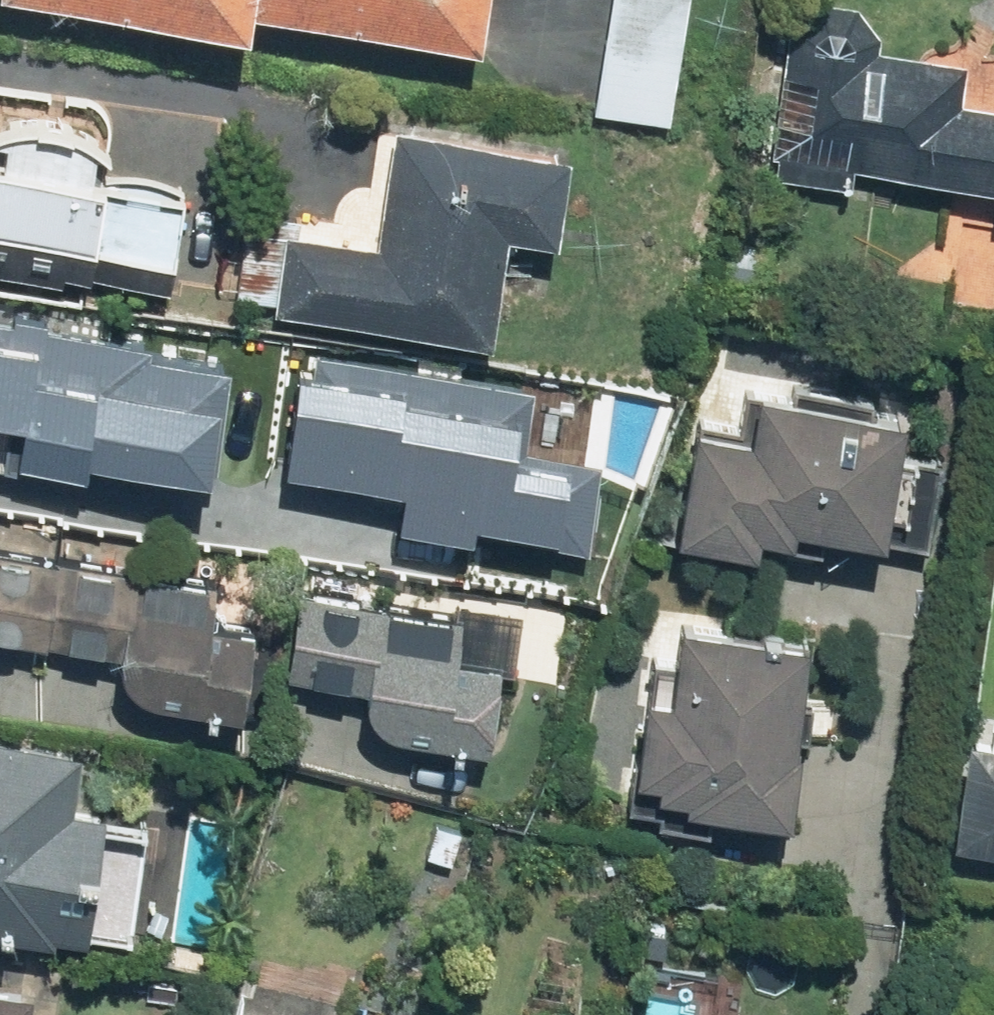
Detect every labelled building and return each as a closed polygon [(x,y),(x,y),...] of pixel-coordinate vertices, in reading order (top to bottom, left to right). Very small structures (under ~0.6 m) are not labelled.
[(265,17),(267,0),(125,0),(265,17)] [(495,23),(498,0),(304,0),(495,23)] [(698,0),(619,0),(613,54),(691,62),(698,0)] [(911,93),(912,75),(886,73),(889,31),(809,25),(798,172),(862,177),(864,157),(993,167),(993,99),(911,93)] [(92,114),(33,108),(32,114),(11,111),(10,119),(1,118),(0,131),(0,212),(108,223),(107,239),(195,246),(201,172),(112,163),(115,130),(102,128),(102,121),(92,120),(92,114)] [(389,236),(297,225),(287,304),(506,331),(520,217),(574,223),(583,153),(403,130),(389,236)] [(91,454),(93,433),(223,452),(239,342),(0,308),(0,441),(91,454)] [(411,510),(603,538),(614,460),(531,449),(539,395),(299,362),(283,472),(413,490),(411,510)] [(886,396),(886,388),(772,378),(771,388),(754,386),(751,420),(701,416),(691,525),(771,533),(772,520),(810,523),(811,511),(875,517),(874,531),(943,537),(951,452),(914,449),(918,399),(886,396)] [(178,700),(260,704),(267,619),(221,614),(226,567),(69,553),(70,549),(0,542),(0,628),(128,640),(124,684),(179,689),(178,700)] [(421,725),(421,732),(505,735),(509,647),(473,646),(474,603),(369,596),(370,585),(309,582),(306,668),(354,670),(353,681),(375,682),(374,723),(421,725)] [(694,793),(808,801),(821,619),(694,610),(689,685),(656,683),(650,764),(669,766),(668,782),(695,784),(694,793)] [(967,726),(954,833),(993,838),(993,730),(967,726)] [(97,931),(118,799),(85,794),(93,741),(0,727),(0,924),(66,935),(68,926),(97,931)] [(37,975),(0,972),(0,1014),(34,1014),(37,975)] [(242,980),(233,1014),(378,1014),(242,980)]
